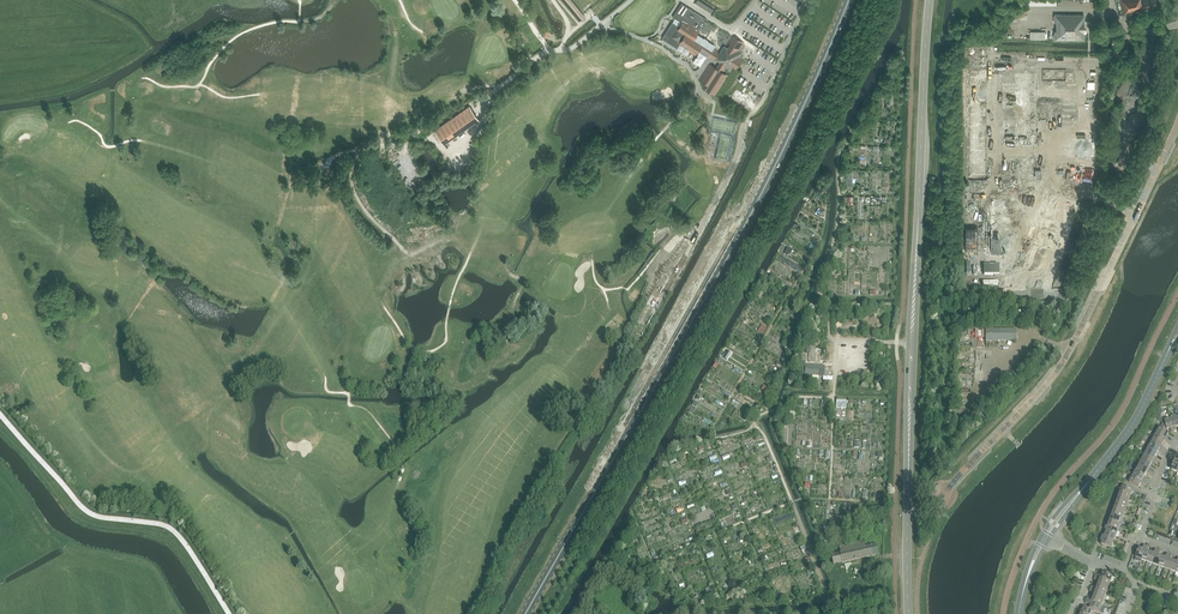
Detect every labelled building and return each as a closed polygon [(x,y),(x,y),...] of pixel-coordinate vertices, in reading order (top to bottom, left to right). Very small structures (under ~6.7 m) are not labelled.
[(580,24),(587,18),(583,13),(572,0),(560,0),(580,24)] [(696,3),(711,13),(713,9),(700,1),(699,0),(697,0),(696,3)] [(1143,9),(1157,6),(1156,0),(1120,0),(1123,15),(1144,11),(1143,9)] [(743,43),(732,36),(728,43),(731,44),(728,49),(724,46),(720,53),(699,40),(700,38),(700,36),(697,34),(699,31),(707,19),(682,3),(681,4),(673,17),(682,23),(680,27),(677,25),(673,22),(662,38),(677,48),(680,44),(680,43),(691,50),(690,52),(695,56),(699,50),(716,61),(717,59),(721,62),(717,69),(709,64),(699,79),(709,85),(706,89),(715,95),(727,76),(723,73),(725,69),(730,72),(733,67),(736,69),(742,60),(739,58),(741,53),(738,51),(743,43)] [(1085,15),(1054,15),(1054,41),(1085,41),(1085,15)] [(442,142),(478,118),(470,105),(434,130),(442,142)] [(1093,167),(1092,138),(1083,138),(1083,152),(1076,152),(1076,167),(1093,167)] [(416,156),(411,150),(403,156),(408,162),(416,156)] [(1042,180),(1042,171),(1036,171),(1036,174),(1022,174),(1022,187),(1023,187),(1024,187),(1025,187),(1025,179),(1042,180)] [(966,191),(966,225),(978,225),(977,191),(966,191)] [(990,251),(1010,251),(1010,200),(990,201),(990,251)] [(1069,210),(1068,207),(1068,206),(1067,205),(1066,204),(1065,203),(1063,203),(1061,203),(1059,205),(1058,206),(1057,207),(1057,209),(1057,211),(1057,212),(1058,213),(1060,215),(1062,215),(1063,215),(1065,215),(1067,214),(1068,212),(1069,210)] [(1088,212),(1090,206),(1081,203),(1079,209),(1088,212)] [(1062,230),(1062,227),(1062,226),(1061,225),(1059,224),(1057,223),(1055,223),(1054,223),(1053,224),(1052,225),(1050,227),(1050,228),(1050,229),(1050,231),(1050,233),(1051,234),(1053,235),(1054,236),(1055,236),(1058,236),(1060,235),(1061,233),(1062,232),(1062,230)] [(966,229),(966,254),(978,254),(978,229),(966,229)] [(1044,249),(1045,253),(1046,254),(1048,255),(1050,255),(1052,255),(1054,253),(1055,251),(1055,248),(1054,246),(1052,245),(1049,245),(1047,245),(1045,247),(1044,249)] [(1049,271),(1048,269),(1048,267),(1047,267),(1046,266),(1044,265),(1042,265),(1041,265),(1039,266),(1038,268),(1037,269),(1037,271),(1038,273),(1039,275),(1041,276),(1043,276),(1045,276),(1047,275),(1048,273),(1048,272),(1049,271)] [(986,330),(986,341),(1016,340),(1016,330),(986,330)] [(804,376),(824,376),(824,366),(804,366),(804,376)] [(1164,420),(1167,430),(1170,429),(1171,431),(1174,430),(1170,418),(1164,420)] [(1167,430),(1164,420),(1157,434),(1171,442),(1173,440),(1167,437),(1169,434),(1166,432),(1167,430)] [(1171,442),(1157,434),(1154,439),(1163,444),(1164,442),(1170,445),(1171,442)] [(1151,444),(1165,453),(1167,450),(1161,447),(1163,444),(1154,439),(1151,444)] [(1147,450),(1157,455),(1158,452),(1164,455),(1165,453),(1151,444),(1147,450)] [(1147,450),(1144,455),(1159,463),(1160,461),(1155,458),(1157,455),(1147,450)] [(1159,463),(1144,455),(1141,461),(1151,466),(1152,463),(1158,466),(1159,463)] [(1138,466),(1153,474),(1154,472),(1149,469),(1151,466),(1141,461),(1138,466)] [(1138,466),(1135,471),(1145,477),(1146,474),(1152,477),(1153,474),(1138,466)] [(1145,477),(1135,471),(1132,477),(1147,485),(1149,482),(1143,479),(1145,477)] [(1147,485),(1132,477),(1129,482),(1139,487),(1140,484),(1146,487),(1147,485)] [(1119,492),(1131,497),(1133,491),(1123,487),(1122,490),(1120,490),(1119,492)] [(1118,499),(1129,502),(1131,497),(1119,492),(1118,495),(1120,496),(1118,499)] [(1114,504),(1126,508),(1129,502),(1118,499),(1117,502),(1115,501),(1114,504)] [(1114,510),(1124,514),(1126,508),(1114,504),(1113,506),(1115,507),(1114,510)] [(1110,515),(1122,520),(1124,514),(1114,510),(1113,513),(1111,512),(1110,515)] [(1122,520),(1110,515),(1109,518),(1111,519),(1110,522),(1120,525),(1122,520)] [(1107,524),(1106,527),(1118,531),(1120,525),(1110,522),(1109,525),(1107,524)] [(1106,533),(1116,537),(1118,531),(1106,527),(1105,529),(1107,530),(1106,533)] [(1116,537),(1106,533),(1105,536),(1103,535),(1102,538),(1114,543),(1116,537)] [(1114,543),(1102,538),(1101,541),(1103,542),(1101,545),(1111,549),(1114,543)] [(839,552),(842,563),(874,556),(876,555),(878,555),(876,545),(864,547),(863,541),(839,547),(840,551),(839,552)] [(1142,560),(1147,546),(1144,545),(1143,549),(1139,548),(1136,558),(1142,560)] [(1147,562),(1151,552),(1148,551),(1149,547),(1147,546),(1142,560),(1147,562)] [(1153,564),(1158,550),(1156,549),(1154,554),(1151,552),(1147,562),(1153,564)] [(1153,564),(1159,566),(1162,557),(1159,556),(1161,551),(1158,550),(1153,564)] [(1162,557),(1159,566),(1165,568),(1170,555),(1167,554),(1165,558),(1162,557)] [(1165,568),(1170,570),(1174,561),(1171,560),(1172,556),(1170,555),(1165,568)] [(1096,575),(1095,577),(1110,583),(1113,577),(1103,573),(1101,577),(1096,575)] [(1099,582),(1098,585),(1108,589),(1110,583),(1095,577),(1094,580),(1099,582)] [(1092,586),(1091,589),(1106,595),(1108,589),(1098,585),(1097,588),(1092,586)] [(1095,594),(1094,597),(1104,600),(1106,595),(1091,589),(1090,592),(1095,594)] [(1087,598),(1086,600),(1102,606),(1104,600),(1094,597),(1093,600),(1087,598)] [(1102,606),(1086,600),(1085,603),(1091,605),(1090,608),(1100,612),(1102,606)]
